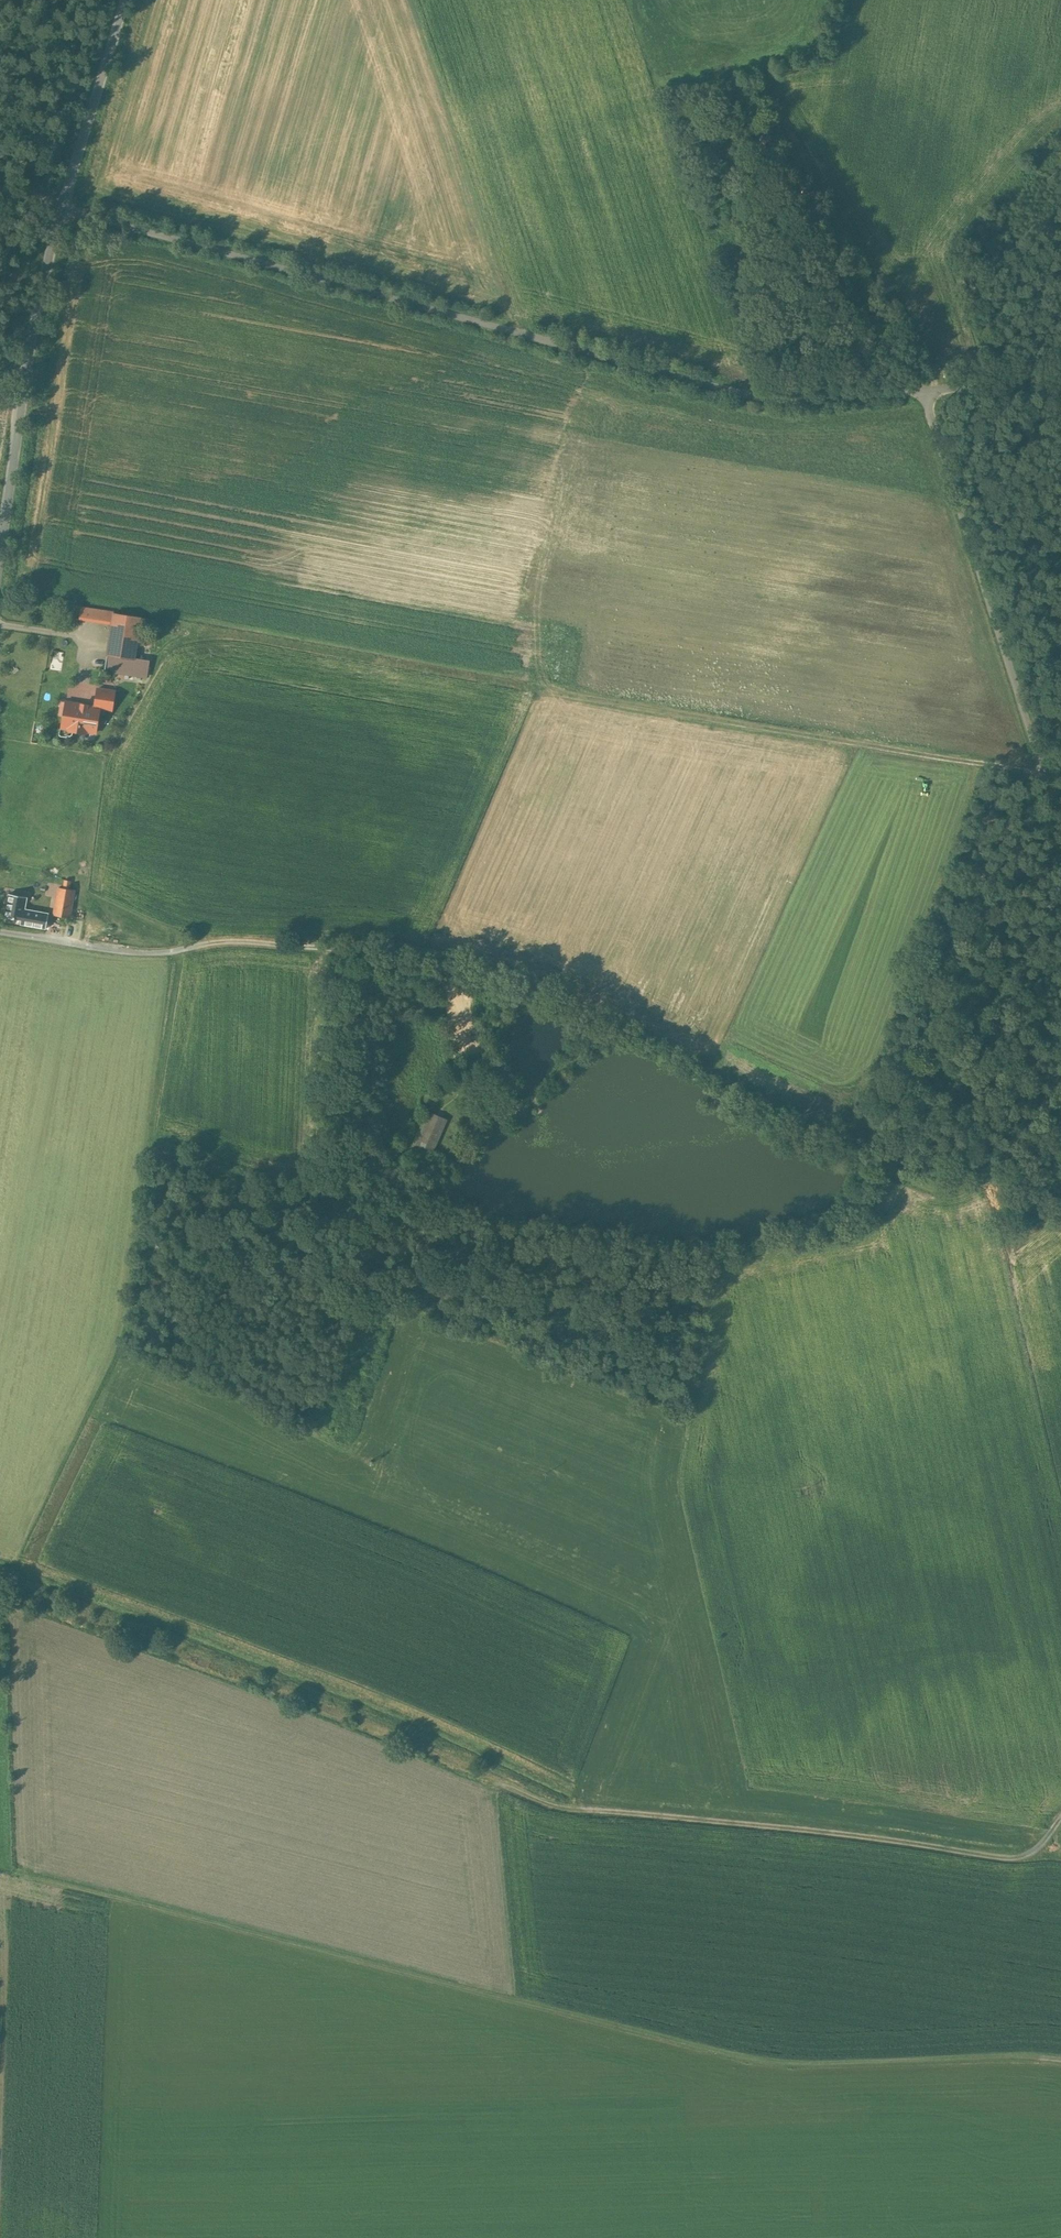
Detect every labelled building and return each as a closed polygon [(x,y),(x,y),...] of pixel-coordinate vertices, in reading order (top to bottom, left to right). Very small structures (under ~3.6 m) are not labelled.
[(110,611),(82,607),(80,616),(108,621),(110,611)] [(140,617),(113,613),(107,653),(119,655),(134,658),(140,617)] [(65,669),(65,650),(54,650),(54,669),(65,669)] [(119,655),(107,653),(105,670),(116,672),(119,655)] [(134,658),(119,655),(116,672),(147,676),(150,660),(134,658)] [(115,691),(97,688),(95,706),(100,707),(100,708),(112,709),(115,691)] [(95,706),(66,701),(62,727),(69,728),(68,729),(86,732),(86,731),(96,732),(100,708),(100,707),(95,706)] [(74,889),(59,887),(54,915),(69,917),(74,889)] [(27,896),(9,893),(5,917),(22,919),(21,923),(32,925),(35,911),(25,909),(27,896)] [(49,913),(35,911),(32,925),(46,928),(49,913)] [(486,1056),(470,1061),(471,1064),(465,1066),(470,1081),(485,1077),(483,1072),(490,1070),(486,1056)] [(446,1119),(439,1116),(425,1148),(432,1151),(446,1119)] [(328,1170),(323,1170),(324,1181),(330,1181),(332,1179),(331,1171),(329,1171),(328,1170)]
